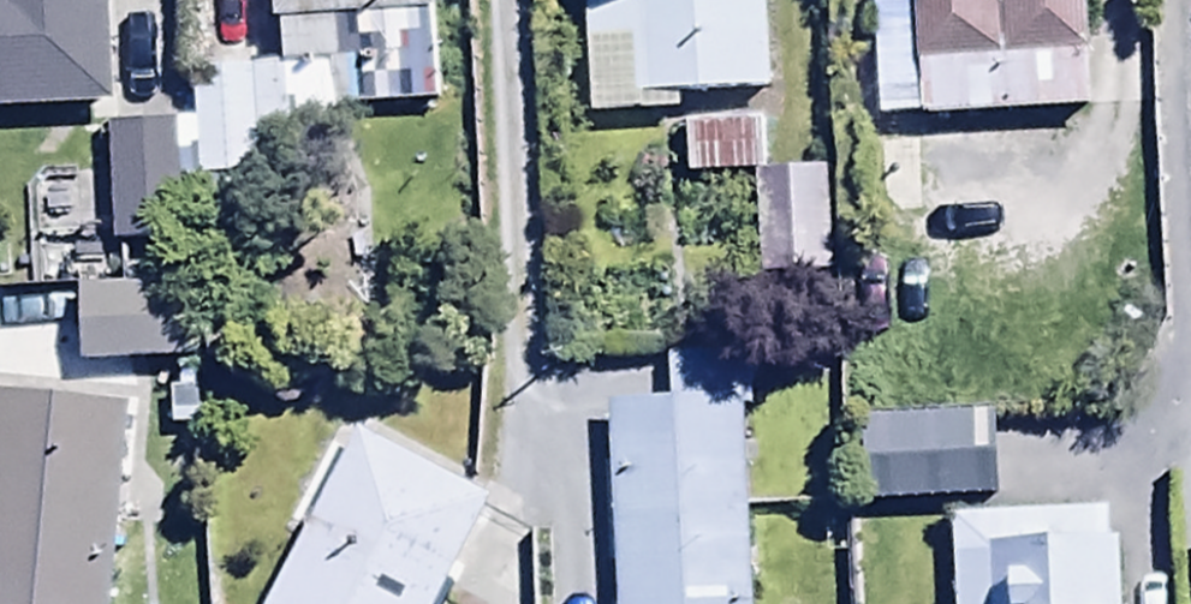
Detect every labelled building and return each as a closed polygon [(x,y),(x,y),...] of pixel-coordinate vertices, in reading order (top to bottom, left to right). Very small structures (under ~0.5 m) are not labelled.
[(109,108),(107,0),(0,0),(0,110),(109,108)] [(271,19),(280,18),(281,62),(284,133),(339,131),(338,106),(436,103),(431,0),(270,0),(271,19)] [(589,114),(681,113),(681,92),(769,90),(768,0),(587,0),(589,114)] [(932,269),(1088,268),(1087,212),(1146,211),(1145,110),(1083,110),(1082,0),(871,0),(872,118),(920,118),(921,222),(932,222),(932,269)] [(245,187),(258,187),(256,154),(285,153),(284,133),(281,62),(193,65),(195,119),(177,120),(179,182),(188,181),(190,216),(246,214),(245,187)] [(757,171),(767,171),(767,117),(686,117),(686,176),(757,177),(757,171)] [(179,182),(177,120),(109,123),(114,248),(181,245),(179,182)] [(757,171),(757,177),(757,274),(826,274),(826,171),(767,171),(757,171)] [(76,289),(78,367),(189,364),(187,286),(76,289)] [(605,402),(614,603),(752,603),(744,412),(752,412),(750,353),(664,357),(666,400),(605,402)] [(0,390),(0,603),(112,603),(132,403),(0,390)] [(860,416),(865,506),(999,500),(995,410),(860,416)] [(265,603),(434,603),(489,496),(355,427),(265,603)] [(950,514),(953,603),(1124,603),(1121,538),(1111,538),(1109,508),(950,514)]
